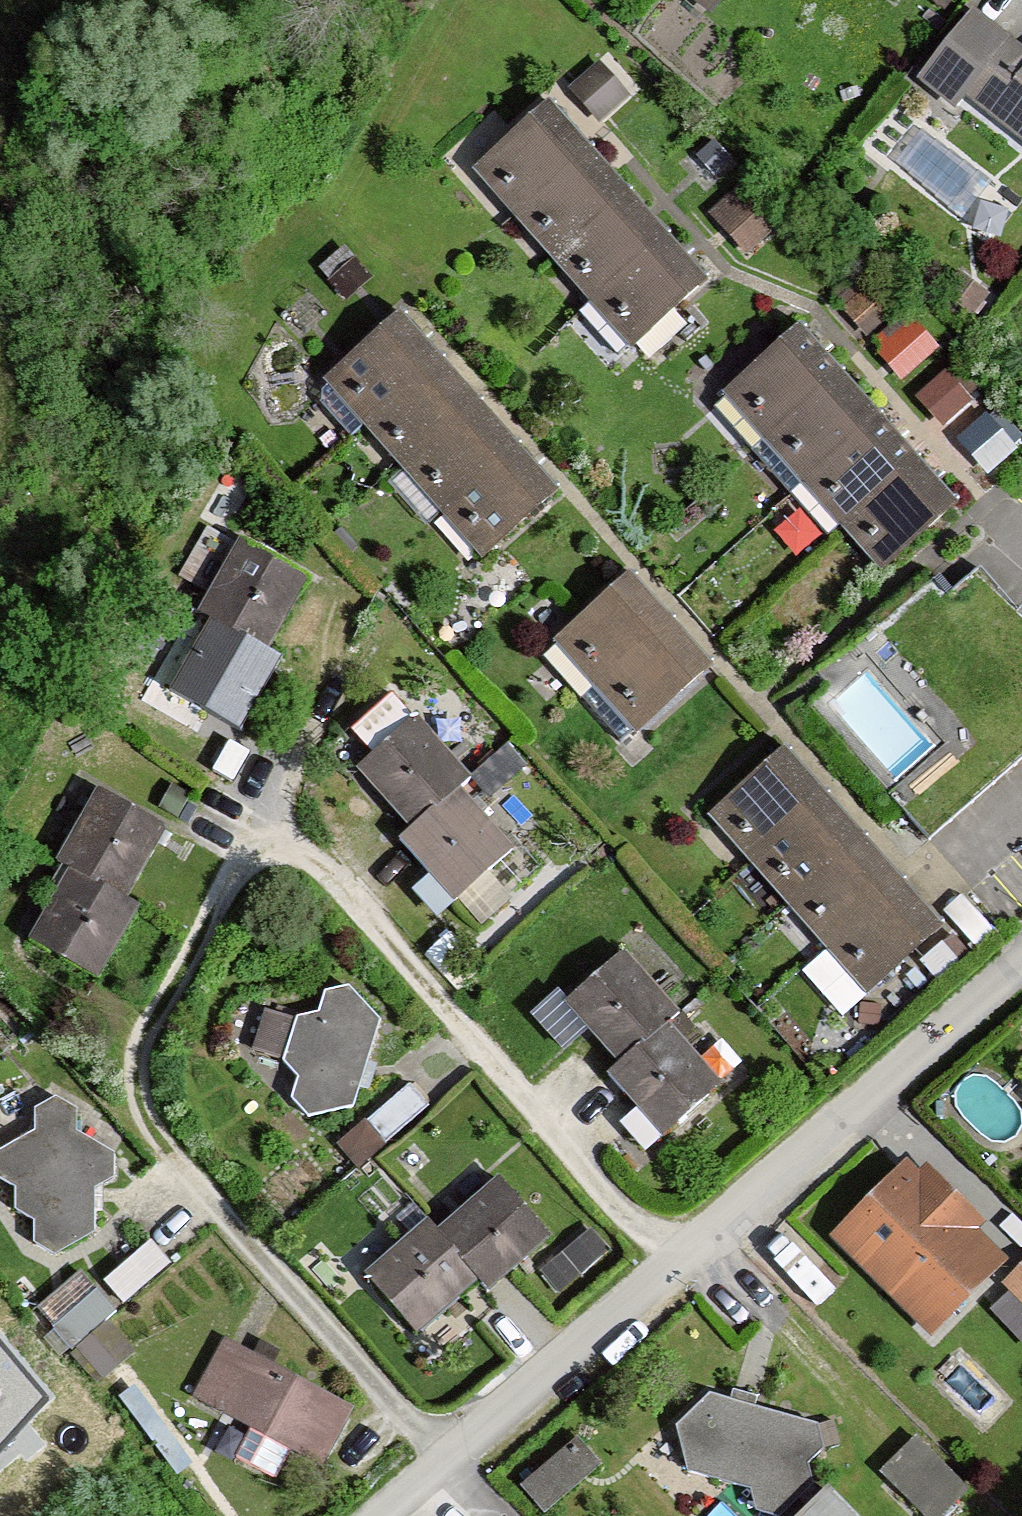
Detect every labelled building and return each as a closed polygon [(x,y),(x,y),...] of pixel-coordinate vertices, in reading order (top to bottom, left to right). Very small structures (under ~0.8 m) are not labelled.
[(969,11),(921,76),(1021,149),(1021,50),(969,11)] [(565,90),(595,121),(623,95),(593,63),(565,90)] [(581,158),(543,116),(468,183),(507,227),(581,158)] [(683,157),(707,182),(728,162),(704,137),(683,157)] [(620,202),(581,158),(507,227),(546,270),(620,202)] [(710,211),(742,247),(770,222),(739,186),(710,211)] [(660,246),(620,202),(546,270),(584,312),(660,246)] [(699,289),(660,246),(584,312),(624,356),(699,289)] [(904,364),(942,337),(921,307),(883,333),(904,364)] [(436,367),(396,322),(335,375),(374,421),(436,367)] [(837,381),(797,337),(723,405),(761,447),(837,381)] [(956,364),(926,385),(945,411),(974,390),(956,364)] [(476,413),(436,367),(374,421),(415,467),(476,413)] [(875,424),(837,381),(761,447),(800,490),(875,424)] [(995,459),(1021,429),(1021,425),(979,386),(950,419),(995,459)] [(515,458),(476,413),(415,467),(453,511),(515,458)] [(914,466),(875,424),(800,490),(839,533),(914,466)] [(556,505),(515,458),(453,511),(494,558),(556,505)] [(953,509),(914,466),(839,533),(878,577),(953,509)] [(267,650),(303,586),(238,549),(200,618),(212,625),(267,650)] [(560,639),(602,690),(672,632),(630,581),(560,639)] [(279,656),(267,650),(212,625),(174,691),(238,728),(279,656)] [(713,682),(672,632),(602,690),(644,739),(713,682)] [(467,787),(410,721),(353,771),(401,827),(458,795),(467,787)] [(782,754),(712,821),(753,864),(823,797),(782,754)] [(392,841),(448,906),(509,853),(458,795),(401,827),(392,841)] [(867,843),(823,797),(753,864),(797,909),(867,843)] [(59,864),(70,870),(131,896),(163,841),(95,802),(59,864)] [(909,887),(867,843),(797,909),(839,954),(909,887)] [(139,901),(131,896),(70,870),(30,939),(96,976),(139,901)] [(952,932),(909,887),(839,954),(882,999),(952,932)] [(671,1007),(623,953),(566,1003),(614,1057),(658,1018),(671,1007)] [(305,1113),(347,1103),(376,1020),(344,987),(319,994),(311,1012),(291,1017),(279,1063),(287,1091),(305,1113)] [(599,1071),(658,1137),(717,1084),(658,1018),(614,1057),(599,1071)] [(54,1257),(93,1237),(92,1189),(112,1181),(113,1152),(75,1137),(74,1112),(53,1100),(33,1108),(33,1132),(0,1145),(0,1184),(7,1187),(11,1211),(31,1223),(27,1241),(54,1257)] [(832,1238),(927,1334),(1000,1261),(905,1166),(832,1238)] [(493,1187),(436,1239),(465,1278),(479,1293),(539,1238),(493,1187)] [(436,1239),(421,1223),(356,1283),(403,1334),(465,1278),(436,1239)] [(155,1230),(110,1270),(129,1290),(173,1249),(155,1230)] [(94,1257),(46,1297),(77,1334),(125,1294),(94,1257)] [(1021,1302),(1021,1264),(1003,1284),(1021,1302)] [(343,1398),(222,1339),(195,1394),(316,1453),(343,1398)] [(0,1341),(0,1447),(46,1394),(0,1341)] [(742,1394),(710,1385),(673,1417),(685,1459),(753,1479),(756,1501),(775,1508),(809,1474),(806,1457),(823,1440),(818,1415),(742,1394)] [(921,1421),(884,1460),(939,1513),(977,1474),(921,1421)] [(582,1425),(525,1471),(547,1498),(603,1452),(582,1425)] [(784,1515),(873,1515),(825,1472),(784,1515)]
